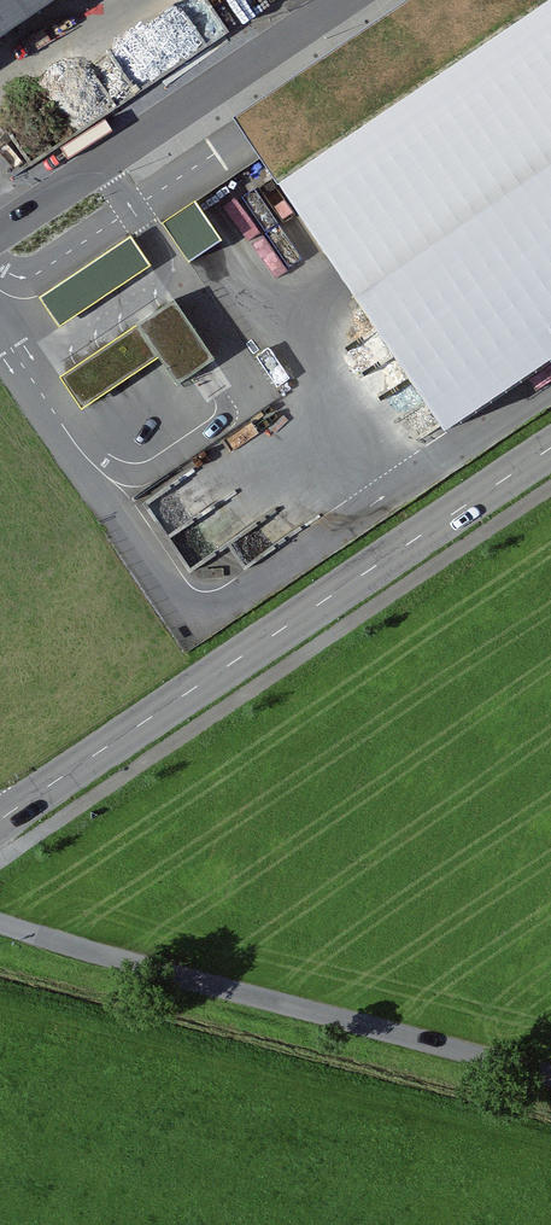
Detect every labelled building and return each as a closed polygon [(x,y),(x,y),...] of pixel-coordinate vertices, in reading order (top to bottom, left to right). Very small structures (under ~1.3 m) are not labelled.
[(58,0),(0,0),(0,40),(58,0)] [(234,113),(445,429),(550,358),(550,0),(403,0),(234,113)] [(200,181),(166,200),(190,242),(224,223),(200,181)] [(132,236),(41,298),(61,327),(152,266),(132,236)] [(176,298),(138,324),(161,357),(178,383),(217,358),(176,298)] [(161,357),(138,324),(61,376),(84,409),(161,357)]
